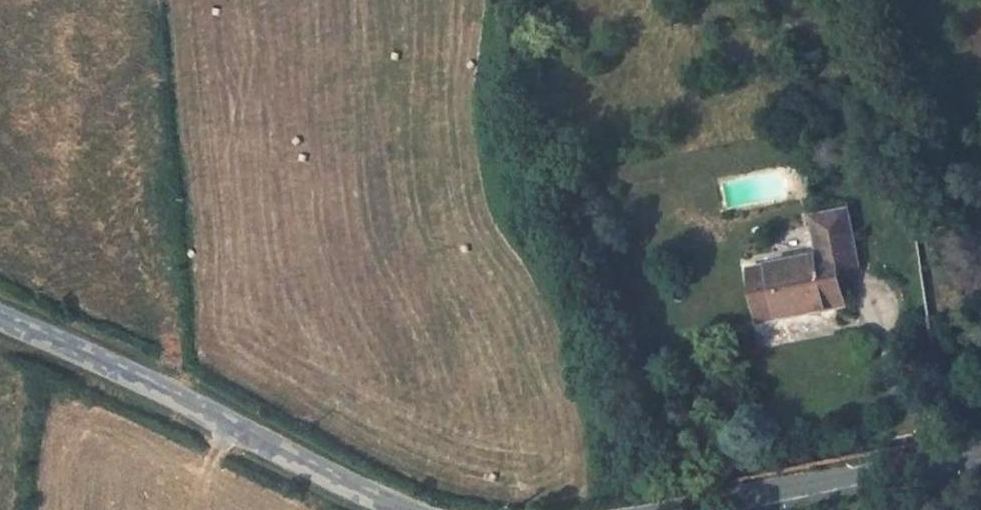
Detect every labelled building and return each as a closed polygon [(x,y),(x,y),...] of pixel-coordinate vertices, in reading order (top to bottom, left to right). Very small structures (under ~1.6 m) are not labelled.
[(838,254),(819,258),(750,270),(760,323),(844,307),(838,271),(859,267),(849,211),(831,214),(838,254)] [(838,254),(831,214),(811,218),(819,258),(838,254)]
